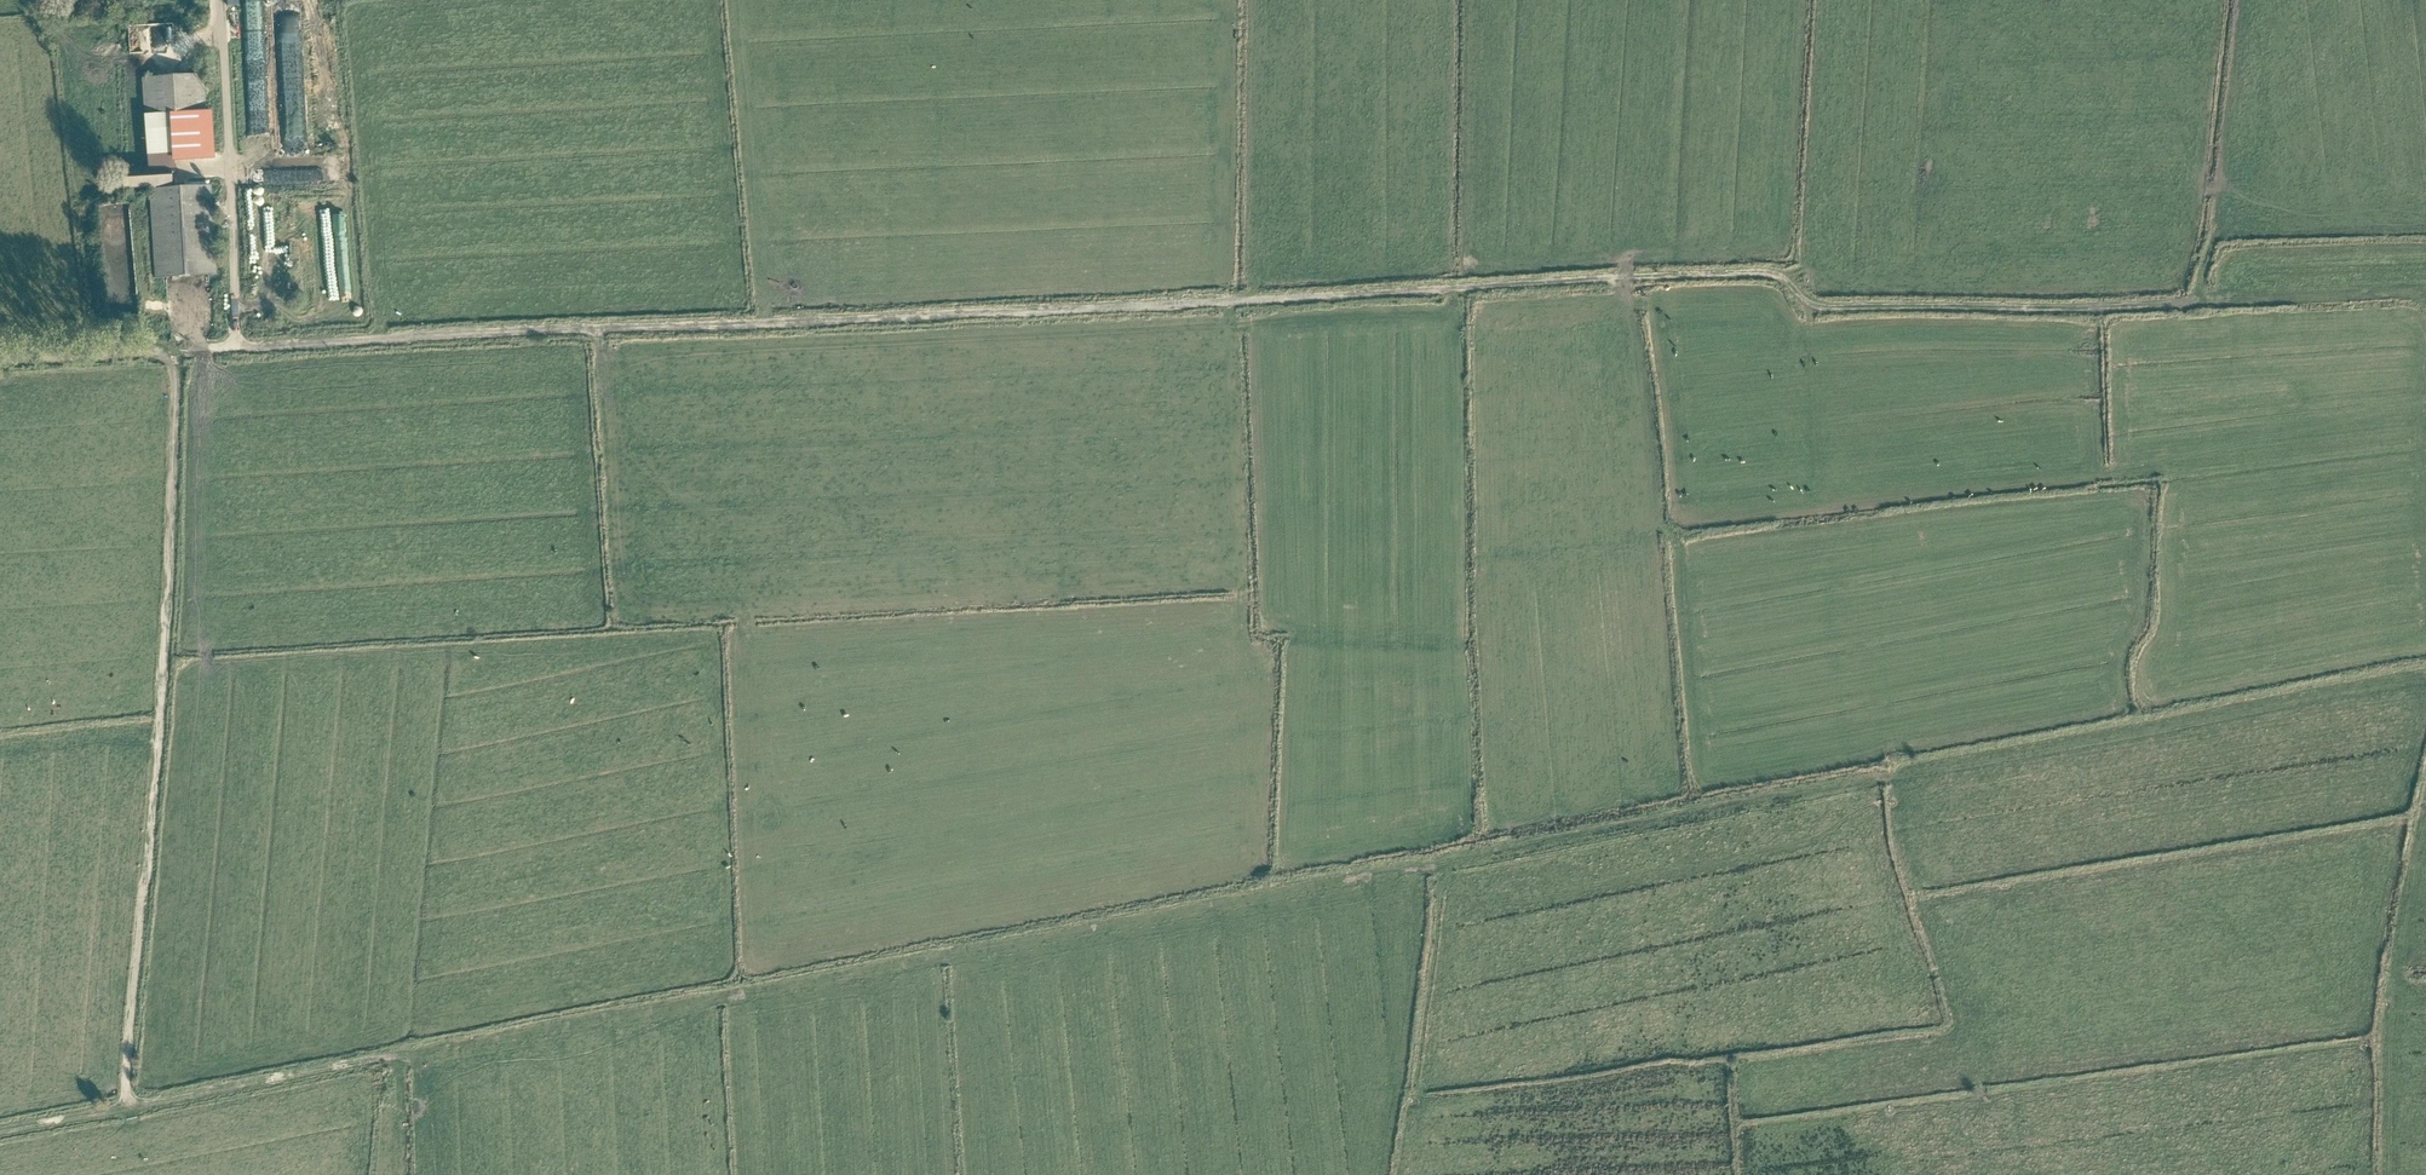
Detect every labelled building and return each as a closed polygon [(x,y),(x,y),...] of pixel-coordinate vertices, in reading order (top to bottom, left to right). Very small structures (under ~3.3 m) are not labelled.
[(152,166),(178,164),(174,106),(204,104),(201,70),(145,74),(152,166)] [(275,165),(275,183),(299,183),(299,165),(275,165)] [(152,189),(157,274),(215,270),(211,186),(152,189)] [(295,206),(296,215),(307,214),(306,205),(295,206)]
